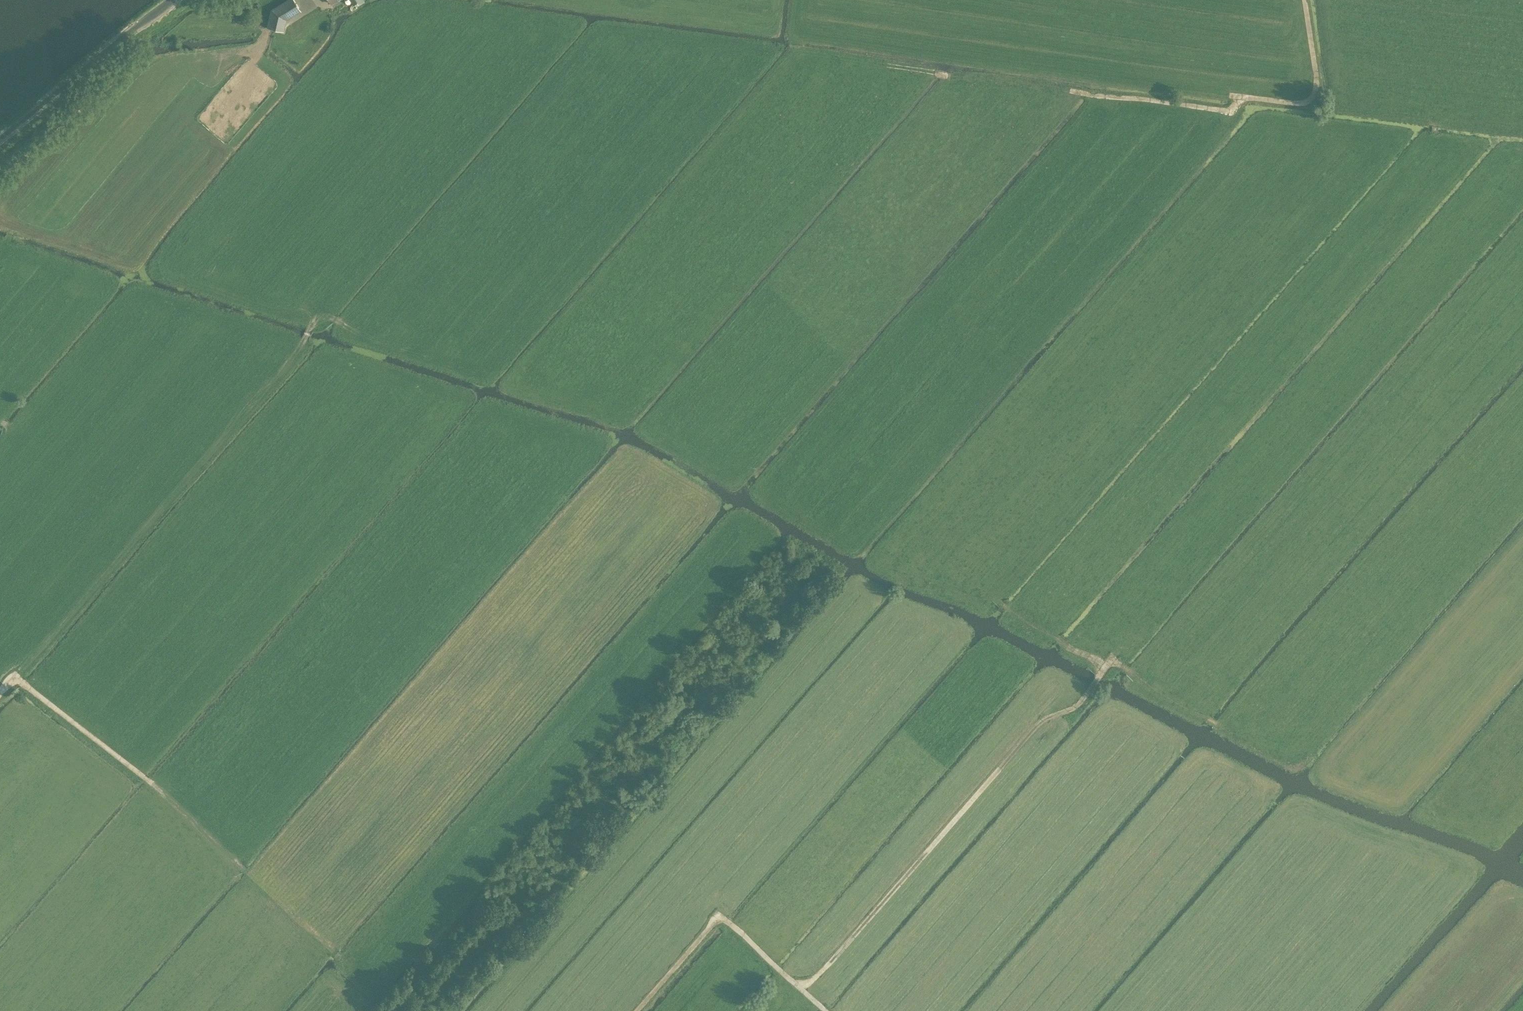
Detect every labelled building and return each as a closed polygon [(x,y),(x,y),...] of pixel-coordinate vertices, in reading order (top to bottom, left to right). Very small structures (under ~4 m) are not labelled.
[(272,9),(268,27),(284,31),(286,20),(301,11),(294,0),(287,0),(272,9)]
